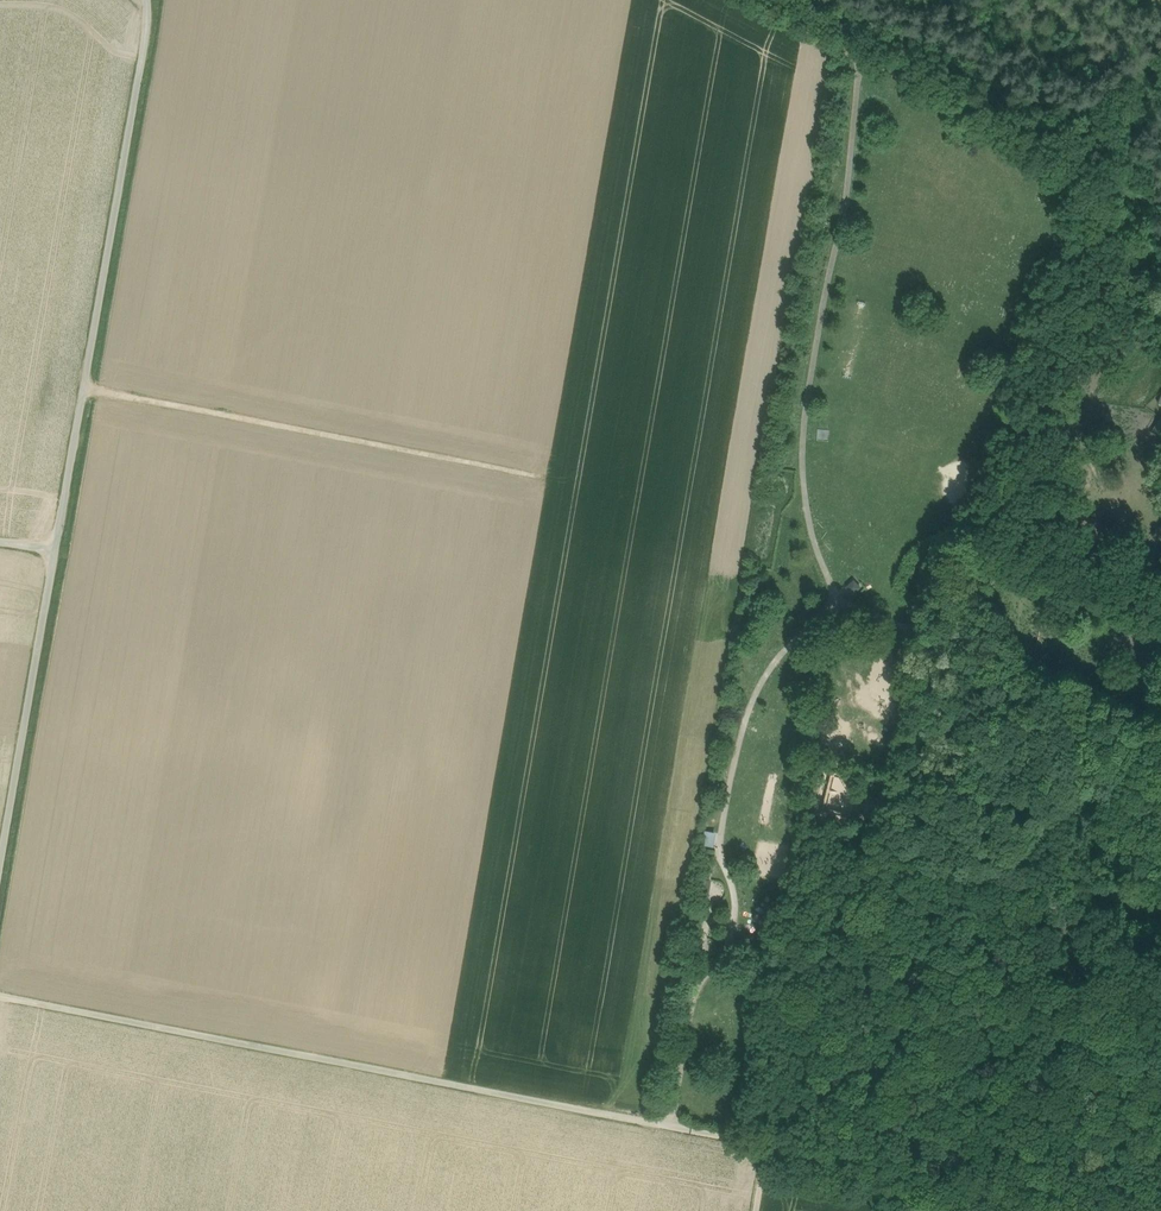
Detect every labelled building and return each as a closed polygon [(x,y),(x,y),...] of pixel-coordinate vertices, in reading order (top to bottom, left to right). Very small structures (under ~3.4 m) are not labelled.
[(854,581),(847,588),(854,596),(861,589),(854,581)] [(717,833),(707,831),(704,845),(714,847),(717,833)] [(710,881),(701,880),(698,900),(707,901),(710,881)] [(701,939),(691,938),(688,958),(697,959),(701,939)]
